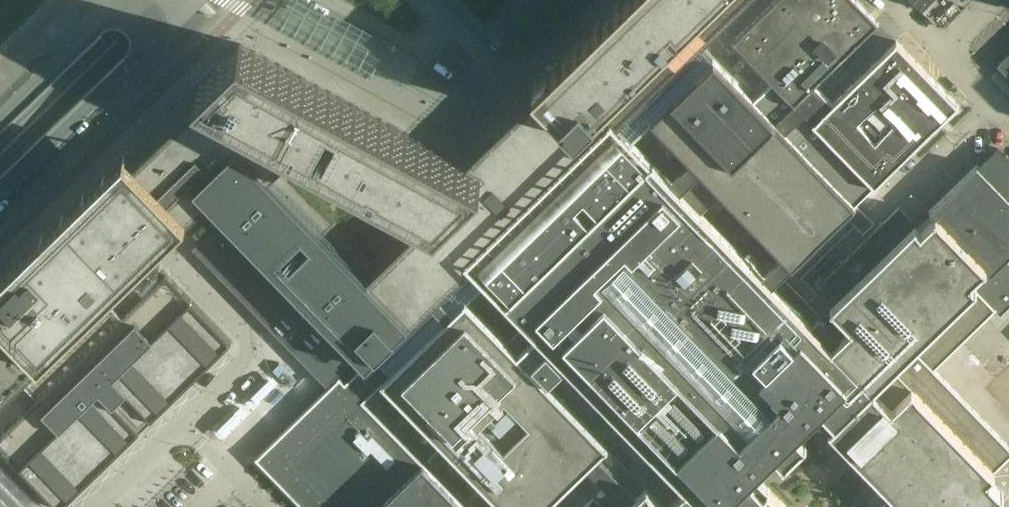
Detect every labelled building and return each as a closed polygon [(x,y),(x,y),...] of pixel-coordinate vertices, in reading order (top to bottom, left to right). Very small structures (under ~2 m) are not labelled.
[(19,380),(36,398),(37,399),(0,435),(0,449),(56,506),(61,506),(110,460),(139,432),(150,420),(151,420),(231,343),(165,275),(121,317),(120,316),(103,299),(148,255),(205,200),(216,211),(210,217),(219,226),(217,228),(196,248),(236,289),(251,304),(271,284),(273,282),(270,278),(276,273),(324,322),(318,328),(327,337),(333,332),(341,340),(365,365),(344,385),(337,378),(255,458),(277,481),(303,506),(466,506),(431,471),(433,469),(450,452),(486,489),(503,506),(560,506),(595,473),(625,505),(624,506),(787,506),(759,478),(778,459),(782,463),(781,463),(783,465),(806,443),(805,441),(804,442),(801,438),(820,420),(905,506),(989,506),(1003,493),(987,478),(990,475),(992,474),(994,473),(993,472),(1001,464),(1008,457),(1008,447),(963,400),(961,397),(934,370),(941,362),(944,360),(986,319),(997,308),(995,306),(994,307),(987,299),(988,298),(989,298),(992,298),(994,298),(997,297),(999,295),(1000,293),(1001,291),(1002,288),(991,277),(989,277),(987,276),(989,274),(990,274),(1007,257),(1008,256),(1008,198),(978,166),(979,165),(977,164),(928,211),(934,216),(933,217),(934,217),(920,231),(916,226),(917,226),(915,224),(910,219),(899,207),(843,262),(826,278),(830,282),(818,293),(812,287),(805,279),(801,275),(855,223),(846,213),(853,206),(854,207),(856,205),(833,182),(835,180),(852,197),(859,191),(869,180),(875,186),(877,185),(876,184),(938,124),(945,117),(953,110),(957,106),(957,107),(959,105),(896,40),(894,42),(895,43),(832,103),(818,88),(814,84),(795,101),(796,102),(794,104),(784,114),(775,123),(713,58),(711,60),(705,67),(660,111),(651,119),(651,118),(649,120),(652,122),(632,142),(614,124),(741,0),(620,0),(531,86),(548,103),(523,127),(504,145),(504,144),(503,143),(503,142),(502,141),(501,140),(500,139),(499,139),(498,139),(497,138),(496,138),(495,138),(494,138),(493,139),(492,139),(491,139),(491,140),(490,140),(490,141),(489,141),(489,142),(488,142),(488,143),(488,144),(487,144),(487,145),(487,146),(487,147),(487,148),(487,149),(487,150),(488,150),(488,151),(488,152),(489,152),(489,153),(490,153),(491,154),(492,155),(493,155),(494,155),(477,172),(239,43),(194,87),(219,101),(178,141),(178,140),(177,139),(176,138),(175,138),(174,137),(173,137),(172,137),(171,137),(170,137),(169,137),(168,138),(167,138),(166,139),(166,140),(165,141),(165,142),(164,143),(164,144),(164,145),(165,146),(165,147),(166,148),(166,149),(167,150),(168,150),(143,175),(123,154),(66,210),(22,253),(0,274),(0,399),(19,380)] [(276,22),(403,90),(421,57),(314,0),(288,0),(276,22)] [(734,39),(734,38),(732,40),(794,104),(796,102),(795,101),(814,84),(876,23),(877,24),(879,23),(857,0),(773,0),(734,39)] [(1008,77),(1008,53),(997,65),(1008,77)] [(818,292),(828,282),(822,277),(821,276),(811,286),(812,287),(818,292)] [(0,458),(0,506),(47,506),(0,458)] [(593,497),(583,506),(603,506),(593,497)]
